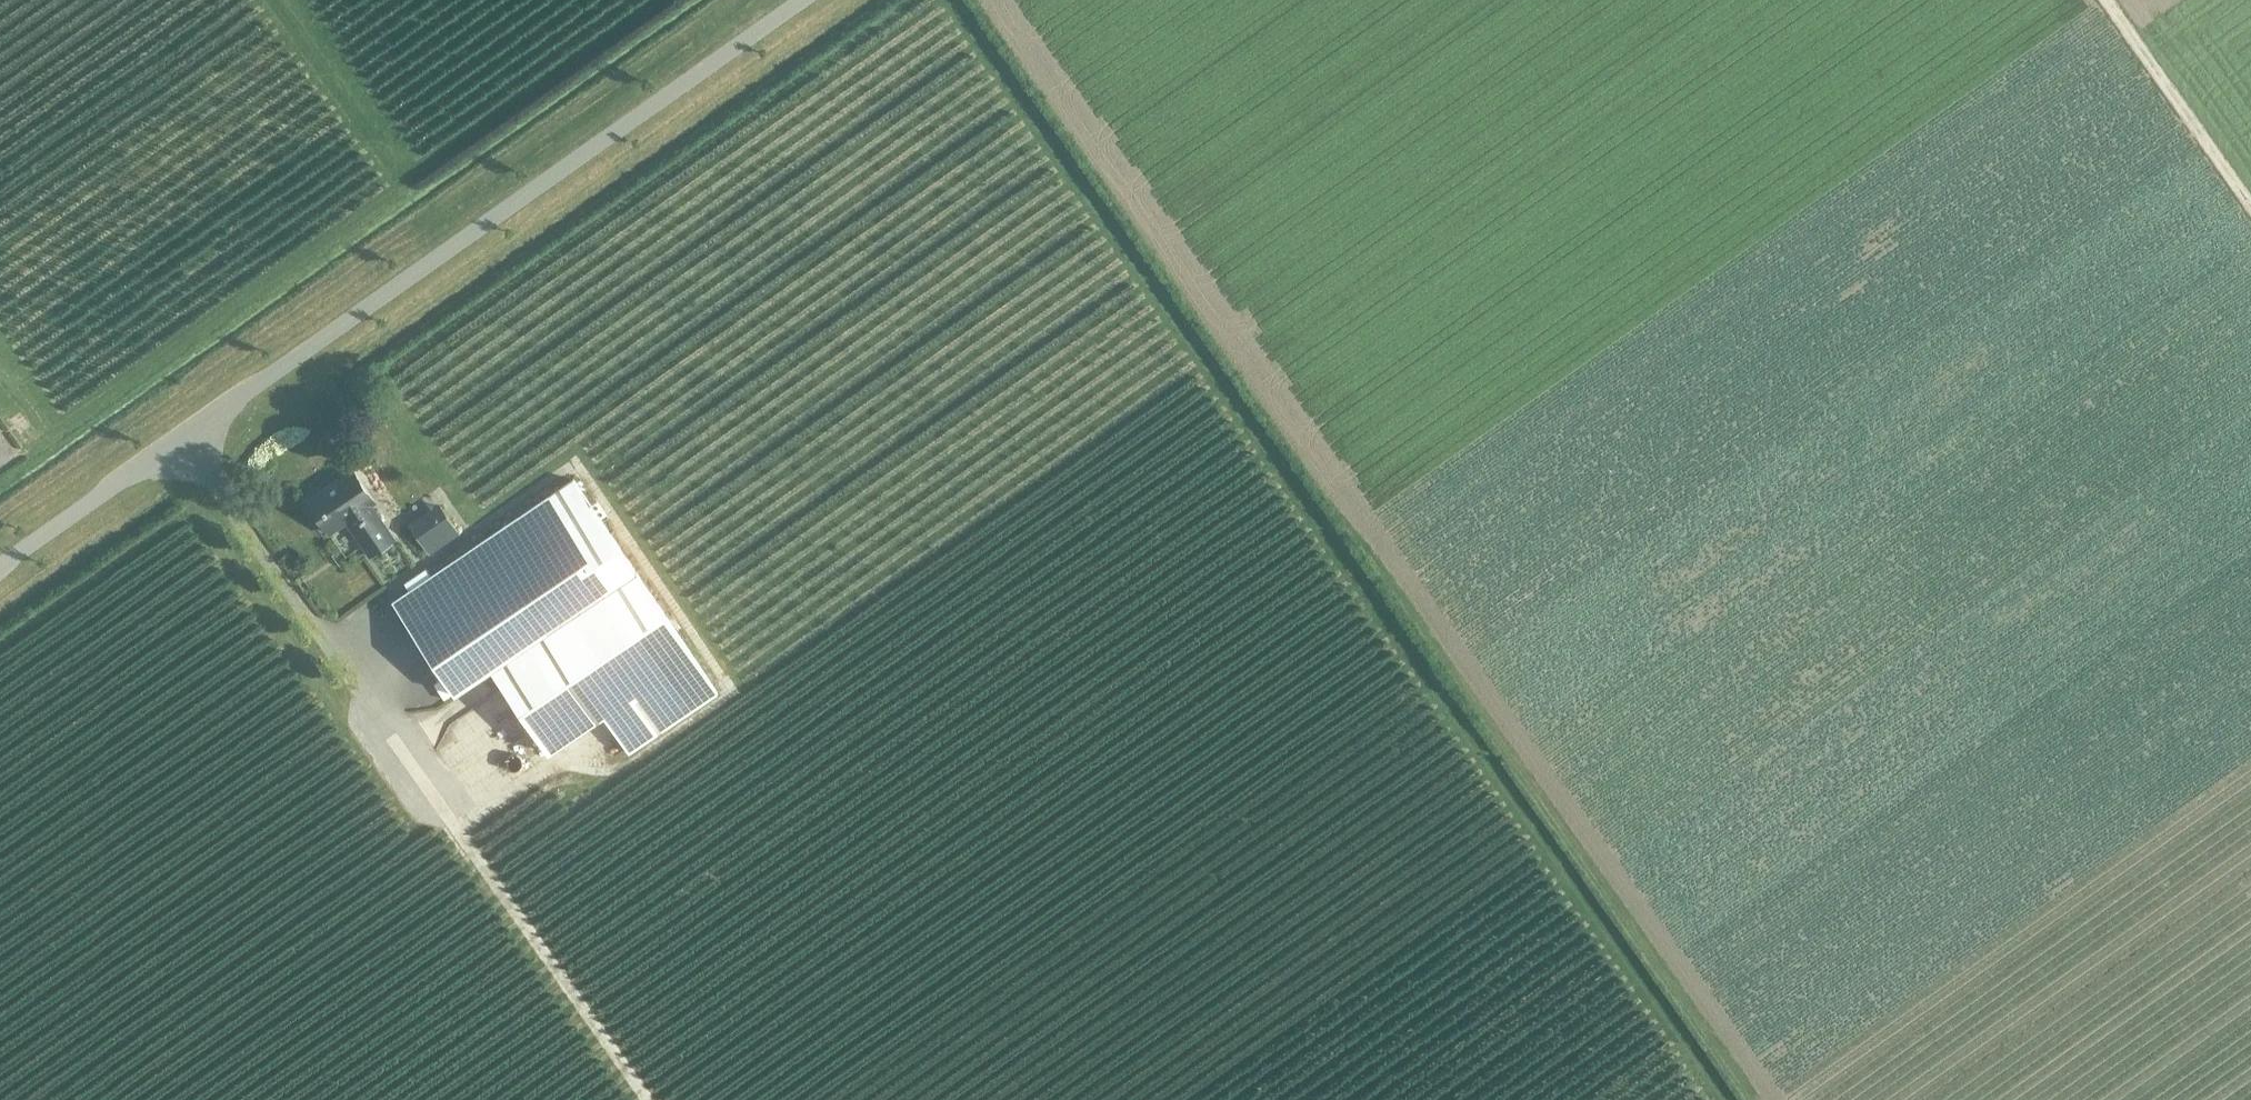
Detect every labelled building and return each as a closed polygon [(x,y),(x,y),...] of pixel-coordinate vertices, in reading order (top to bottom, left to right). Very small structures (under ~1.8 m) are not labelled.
[(352,469),(307,500),(330,533),(347,522),(370,555),(394,539),(383,523),(371,506),(375,503),(375,502),(352,469)] [(549,753),(605,716),(630,752),(719,692),(573,479),(545,498),(430,576),(425,569),(404,583),(409,590),(393,602),(455,693),(492,669),(549,753)] [(448,721),(453,734),(468,728),(462,715),(448,721)]
